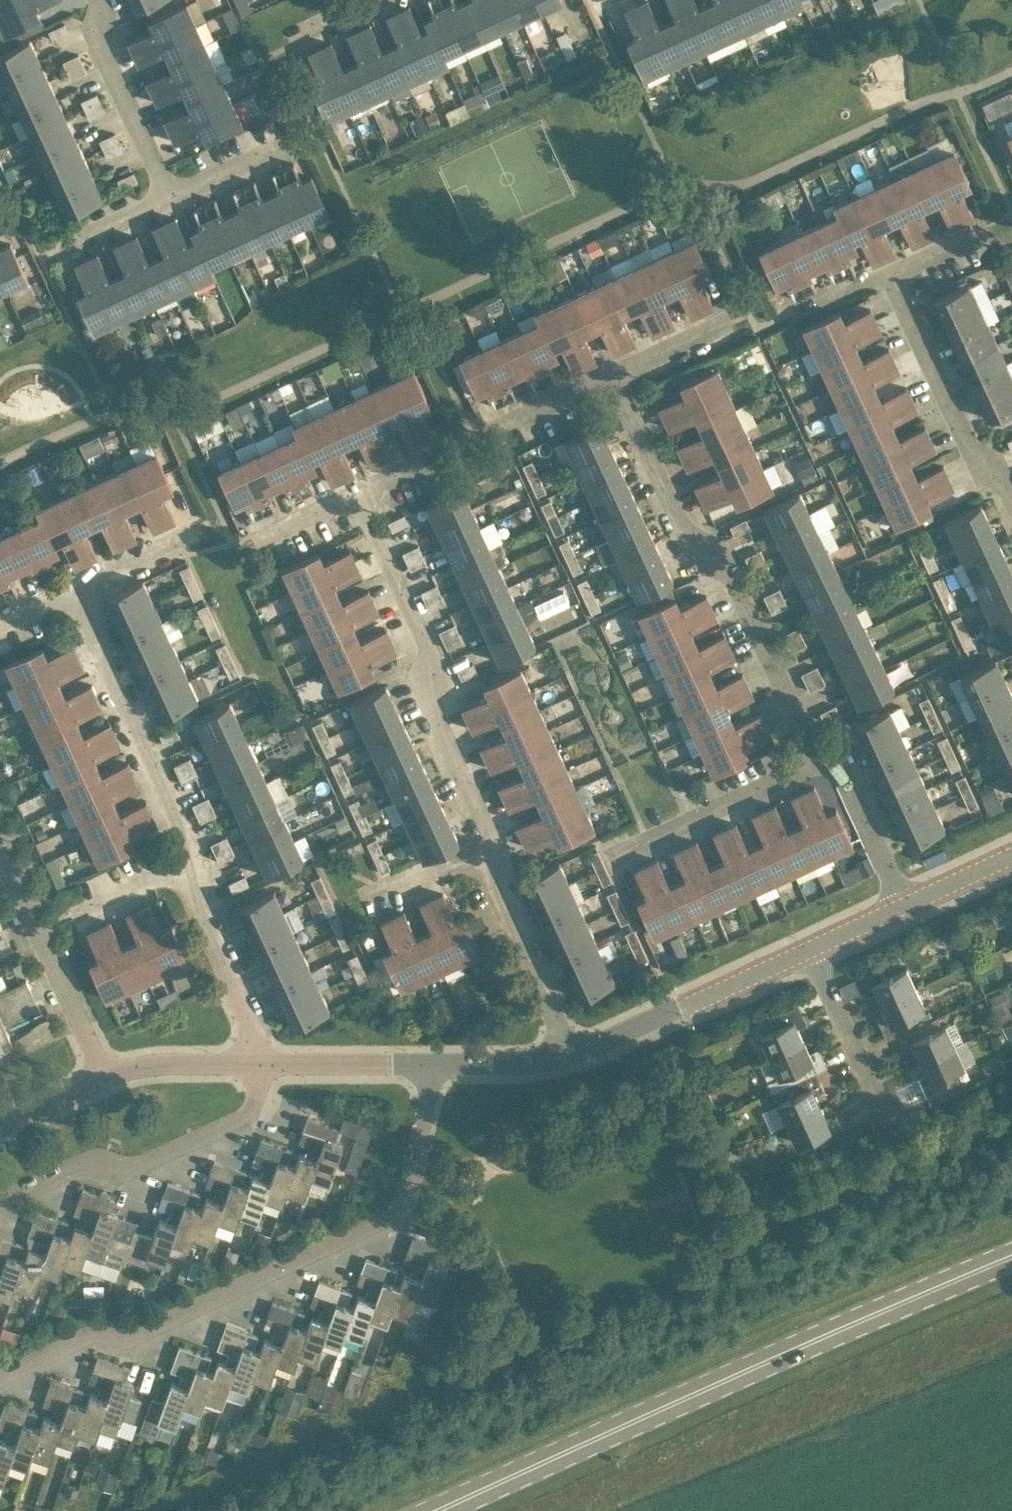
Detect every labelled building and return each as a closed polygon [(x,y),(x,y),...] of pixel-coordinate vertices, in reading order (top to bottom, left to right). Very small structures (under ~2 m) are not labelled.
[(6,31),(41,15),(36,5),(48,0),(20,0),(0,9),(0,19),(6,31)] [(20,0),(0,0),(0,9),(20,0)] [(253,7),(249,0),(245,0),(238,3),(242,12),(253,7)] [(464,44),(443,0),(430,0),(437,14),(427,18),(448,63),(451,61),(447,52),(464,44)] [(483,35),(467,0),(458,4),(456,0),(443,0),(464,44),(483,35)] [(491,0),(467,0),(483,35),(503,26),(491,0)] [(522,17),(514,0),(491,0),(503,26),(522,17)] [(542,8),(538,0),(514,0),(522,17),(542,8)] [(542,8),(559,0),(538,0),(542,8)] [(685,56),(669,21),(660,25),(649,0),(644,0),(637,4),(665,66),(685,56)] [(705,47),(684,0),(670,0),(678,17),(669,21),(685,56),(705,47)] [(709,3),(699,7),(696,0),(684,0),(705,47),(725,38),(709,3)] [(745,29),(732,0),(715,0),(709,3),(725,38),(745,29)] [(765,19),(756,0),(732,0),(745,29),(765,19)] [(785,10),(781,0),(756,0),(765,19),(785,10)] [(785,10),(804,2),(803,0),(781,0),(785,10)] [(130,40),(134,50),(197,21),(188,1),(170,10),(152,18),(156,28),(130,40)] [(645,75),(665,66),(637,4),(627,8),(639,35),(629,40),(645,75)] [(448,63),(427,18),(427,19),(431,27),(422,31),(410,5),(400,9),(429,71),(448,63)] [(237,15),(232,6),(223,10),(227,19),(237,15)] [(409,81),(429,71),(400,9),(389,15),(401,41),(392,45),(409,81)] [(814,25),(819,36),(820,38),(835,31),(834,29),(829,18),(814,25)] [(206,41),(197,21),(134,50),(140,61),(166,49),(170,58),(206,41)] [(65,22),(50,29),(54,38),(69,31),(65,22)] [(389,90),(409,81),(392,45),(383,49),(371,23),(360,28),(389,90)] [(369,99),(389,90),(360,28),(349,33),(362,59),(353,64),(369,99)] [(207,39),(225,77),(234,73),(216,35),(207,39)] [(40,57),(30,37),(0,51),(0,64),(4,74),(40,57)] [(148,79),(153,90),(215,61),(206,41),(170,58),(175,67),(148,79)] [(349,108),(369,99),(353,64),(344,68),(332,41),(320,46),(349,108)] [(251,44),(242,48),(248,62),(257,57),(258,57),(251,44)] [(329,117),(347,109),(349,108),(320,46),(310,51),(323,77),(313,82),(329,117)] [(540,54),(549,75),(563,69),(554,48),(540,54)] [(64,59),(68,68),(83,61),(79,52),(64,59)] [(517,59),(527,79),(534,75),(536,74),(526,54),(517,59)] [(40,57),(4,74),(13,93),(49,77),(40,57)] [(738,71),(732,58),(720,64),(727,77),(738,71)] [(87,70),(83,61),(68,68),(72,77),(87,70)] [(224,81),(215,61),(153,90),(158,101),(185,88),(189,97),(224,81)] [(486,93),(498,87),(493,75),(480,81),(486,93)] [(49,77),(13,93),(23,113),(58,97),(49,77)] [(166,119),(172,131),(234,103),(224,81),(189,97),(193,106),(166,119)] [(470,111),(490,102),(486,93),(480,81),(472,85),(475,92),(464,97),(470,111)] [(997,95),(1004,110),(1011,106),(1011,93),(1010,89),(997,95)] [(82,99),(86,108),(102,101),(97,92),(82,99)] [(58,97),(23,113),(32,133),(67,117),(58,97)] [(106,109),(102,101),(86,108),(90,116),(106,109)] [(234,103),(172,131),(176,140),(203,127),(207,137),(242,121),(234,103)] [(452,106),(445,109),(451,122),(458,118),(452,106)] [(435,109),(426,114),(431,127),(441,123),(435,109)] [(429,127),(422,112),(410,118),(417,133),(429,127)] [(41,153),(76,136),(67,117),(32,133),(41,153)] [(100,138),(104,147),(120,140),(116,131),(100,138)] [(76,136),(41,153),(50,172),(85,156),(76,136)] [(124,149),(120,140),(104,147),(108,156),(124,149)] [(384,152),(390,149),(388,143),(381,146),(384,152)] [(847,151),(848,152),(852,161),(862,157),(857,147),(847,151)] [(953,149),(935,158),(964,220),(974,215),(961,188),(971,184),(955,149),(953,149)] [(85,156),(50,172),(59,192),(95,176),(85,156)] [(915,167),(931,202),(940,198),(952,225),(964,220),(935,158),(915,167)] [(284,166),(309,219),(329,210),(312,175),(303,179),(294,161),(284,166)] [(5,169),(10,180),(19,176),(14,165),(5,169)] [(290,228),(309,219),(284,166),(273,171),(281,189),(273,193),(290,228)] [(922,207),(931,202),(915,167),(895,176),(924,238),(934,233),(922,207)] [(134,171),(119,178),(123,186),(138,179),(134,171)] [(95,176),(59,192),(68,212),(104,196),(95,176)] [(913,243),(924,238),(895,176),(876,185),(892,221),(901,216),(913,243)] [(271,237),(290,228),(273,193),(263,197),(255,179),(245,184),(271,237)] [(251,246),(271,237),(245,184),(234,189),(242,207),(234,211),(251,246)] [(856,194),(884,256),(895,251),(883,225),(892,221),(876,185),(856,194)] [(780,187),(767,192),(772,203),(785,198),(780,187)] [(874,261),(884,256),(856,194),(836,203),(840,213),(856,248),(858,247),(854,238),(862,235),(874,261)] [(251,246),(234,211),(224,215),(216,197),(207,202),(232,255),(251,246)] [(935,228),(949,223),(939,201),(926,206),(935,228)] [(213,265),(232,255),(207,202),(195,207),(203,225),(196,229),(213,265)] [(664,223),(676,218),(670,206),(658,211),(664,223)] [(848,252),(856,248),(840,213),(820,222),(845,275),(856,270),(848,252)] [(216,272),(213,265),(196,229),(193,230),(197,239),(189,242),(176,216),(167,220),(196,281),(216,272)] [(176,291),(196,281),(167,220),(155,226),(167,252),(160,256),(176,291)] [(640,229),(637,222),(628,226),(631,233),(640,229)] [(835,280),(845,275),(820,222),(801,231),(817,266),(826,262),(835,280)] [(801,231),(781,240),(806,293),(817,288),(809,270),(817,266),(801,231)] [(156,300),(176,291),(160,256),(150,261),(137,234),(127,239),(156,300)] [(655,256),(671,292),(680,287),(692,314),(703,309),(674,247),(669,236),(649,245),(655,256)] [(695,238),(674,247),(703,309),(714,304),(701,278),(711,273),(695,238)] [(136,310),(156,300),(127,239),(116,244),(128,270),(119,275),(136,310)] [(599,240),(589,245),(594,254),(603,250),(599,240)] [(796,298),(806,293),(781,240),(761,249),(778,284),(787,280),(796,298)] [(8,286),(28,277),(11,242),(1,246),(0,243),(0,268),(8,286)] [(116,319),(136,310),(119,275),(110,279),(98,252),(87,257),(116,319)] [(1007,254),(995,260),(999,269),(1011,263),(1007,254)] [(655,256),(635,266),(664,327),(675,322),(662,296),(671,292),(655,256)] [(96,328),(116,319),(87,257),(77,262),(89,289),(79,293),(96,328)] [(560,257),(541,266),(549,282),(568,273),(560,257)] [(303,261),(294,265),(296,270),(305,266),(303,261)] [(616,275),(632,310),(641,306),(653,332),(664,327),(635,266),(616,275)] [(8,286),(0,268),(0,290),(8,286)] [(285,271),(275,276),(280,286),(289,281),(285,271)] [(623,314),(632,310),(616,275),(596,284),(625,346),(635,341),(623,314)] [(973,283),(989,318),(998,314),(982,279),(973,283)] [(944,318),(979,302),(970,281),(935,298),(944,318)] [(577,293),(593,328),(602,324),(614,350),(625,346),(596,284),(577,293)] [(252,303),(258,301),(260,299),(260,298),(255,289),(247,293),(252,303)] [(577,293),(557,302),(586,364),(596,359),(584,332),(593,328),(577,293)] [(537,312),(553,347),(563,342),(575,369),(586,364),(557,302),(537,312)] [(979,302),(944,318),(953,338),(988,321),(979,302)] [(485,304),(474,309),(477,317),(489,311),(485,304)] [(805,326),(805,327),(814,347),(876,317),(871,307),(845,320),(840,310),(805,326)] [(557,355),(553,347),(537,312),(540,320),(521,329),(546,382),(557,377),(548,359),(557,355)] [(160,315),(152,319),(159,335),(168,331),(160,315)] [(876,317),(814,347),(823,366),(859,350),(855,341),(881,329),(876,317)] [(988,321),(953,338),(962,357),(997,341),(988,321)] [(535,387),(546,382),(521,329),(501,338),(518,374),(527,369),(535,387)] [(3,330),(0,332),(0,347),(8,343),(3,330)] [(383,346),(387,355),(404,347),(399,338),(383,346)] [(481,347),(506,401),(518,395),(509,377),(518,374),(501,338),(481,347)] [(756,356),(764,352),(758,340),(750,344),(756,356)] [(997,341),(962,357),(971,377),(1007,361),(997,341)] [(155,352),(150,343),(142,346),(147,356),(155,352)] [(357,350),(365,368),(381,361),(373,343),(357,350)] [(859,350),(823,366),(832,386),(894,357),(889,346),(863,359),(859,350)] [(496,405),(506,401),(481,347),(462,357),(478,392),(488,387),(496,405)] [(894,357),(832,386),(842,405),(877,389),(873,380),(899,368),(894,357)] [(767,358),(759,362),(763,371),(772,367),(768,358),(767,358)] [(391,370),(394,377),(423,439),(433,435),(421,408),(430,404),(414,368),(413,368),(410,361),(391,370)] [(971,377),(980,396),(1011,382),(1011,372),(1007,361),(971,377)] [(665,416),(727,387),(718,367),(682,383),(687,393),(660,405),(665,416)] [(412,445),(423,439),(394,377),(374,386),(391,422),(399,418),(412,445)] [(294,387),(291,380),(280,385),(283,392),(294,387)] [(980,396),(990,417),(1011,406),(1011,382),(980,396)] [(355,396),(383,458),(394,453),(381,426),(391,422),(374,386),(355,396)] [(877,389),(842,405),(851,425),(913,396),(908,386),(881,398),(877,389)] [(701,423),(736,407),(727,387),(665,416),(670,427),(697,414),(701,423)] [(278,389),(266,395),(271,404),(282,398),(278,389)] [(372,463),(383,458),(355,396),(335,405),(351,440),(360,436),(372,463)] [(860,445),(895,428),(891,419),(917,407),(913,396),(851,425),(860,445)] [(683,455),(745,426),(756,421),(747,402),(736,407),(701,423),(705,432),(678,444),(683,455)] [(244,421),(237,405),(227,410),(235,425),(244,421)] [(342,444),(351,440),(335,405),(315,414),(344,476),(355,471),(342,444)] [(333,481),(344,476),(315,414),(294,423),(299,432),(315,467),(317,467),(313,458),(321,454),(333,481)] [(199,438),(207,434),(201,422),(193,426),(199,438)] [(574,458),(609,441),(600,422),(565,438),(574,458)] [(869,465),(931,436),(926,425),(899,437),(895,428),(860,445),(869,465)] [(719,462),(754,446),(745,426),(683,455),(688,466),(715,453),(719,462)] [(110,431),(101,434),(104,442),(113,439),(110,431)] [(307,471),(315,467),(299,432),(279,441),(304,494),(315,489),(307,471)] [(931,436),(869,465),(878,484),(913,468),(909,458),(936,446),(931,436)] [(294,499),(304,494),(279,441),(260,450),(277,485),(286,481),(294,499)] [(574,458),(583,477),(619,461),(609,441),(574,458)] [(702,494),(764,466),(754,446),(719,462),(723,471),(697,484),(702,494)] [(260,450),(241,459),(265,512),(276,507),(268,489),(277,485),(260,450)] [(157,451),(136,461),(165,523),(176,518),(164,491),(173,487),(157,451)] [(498,451),(485,457),(490,466),(503,460),(498,451)] [(809,455),(794,462),(801,476),(816,469),(809,455)] [(241,459),(239,460),(221,468),(237,504),(247,499),(255,517),(265,512),(241,459)] [(524,463),(532,481),(541,477),(533,459),(524,463)] [(117,470),(133,505),(142,501),(155,528),(165,523),(136,461),(117,470)] [(583,477),(592,497),(628,481),(619,461),(583,477)] [(913,468),(878,484),(887,504),(949,475),(944,464),(917,476),(913,468)] [(764,466),(702,494),(707,505),(733,493),(738,502),(773,486),(764,466)] [(117,470),(97,479),(126,541),(137,536),(124,509),(133,505),(117,470)] [(949,475),(887,504),(896,524),(932,507),(927,497),(954,485),(949,475)] [(547,491),(541,477),(532,481),(538,495),(547,491)] [(126,541),(97,479),(78,488),(94,523),(103,519),(115,546),(126,541)] [(592,497),(602,517),(637,501),(628,481),(592,497)] [(436,522),(472,505),(462,485),(427,502),(436,522)] [(94,523),(78,488),(58,497),(87,559),(98,554),(85,527),(94,523)] [(810,510),(800,490),(765,507),(774,527),(810,510)] [(87,559),(58,497),(39,506),(43,515),(42,515),(59,551),(59,550),(55,541),(64,537),(76,564),(87,559)] [(541,503),(548,518),(558,514),(551,499),(541,503)] [(602,517),(611,537),(646,520),(637,501),(602,517)] [(981,502),(946,519),(955,539),(990,522),(981,502)] [(472,505),(436,522),(445,541),(481,525),(472,505)] [(810,510),(774,527),(784,547),(819,530),(810,510)] [(405,513),(389,520),(393,529),(409,522),(405,513)] [(565,529),(558,514),(548,518),(556,534),(565,529)] [(59,551),(42,515),(23,524),(48,577),(58,573),(50,555),(59,551)] [(746,517),(731,524),(735,533),(750,526),(746,517)] [(655,540),(646,520),(611,537),(595,544),(604,563),(620,556),(620,557),(655,540)] [(990,522),(955,539),(964,558),(999,541),(990,522)] [(48,577),(23,524),(3,533),(20,568),(28,564),(37,582),(48,577)] [(481,525),(445,541),(455,561),(490,545),(481,525)] [(893,537),(902,532),(899,526),(890,531),(893,537)] [(819,530),(784,547),(793,566),(829,549),(819,530)] [(3,533),(0,535),(0,578),(8,596),(19,591),(10,573),(20,568),(3,533)] [(923,555),(932,551),(925,535),(915,539),(923,555)] [(567,557),(576,553),(569,538),(560,542),(567,557)] [(620,557),(629,576),(664,560),(655,540),(620,557)] [(973,578),(1008,562),(999,541),(964,558),(973,578)] [(408,559),(423,552),(419,543),(403,551),(408,559)] [(490,545),(455,561),(464,581),(499,564),(490,545)] [(746,555),(750,563),(765,556),(761,548),(746,555)] [(294,588),(356,559),(351,549),(324,561),(320,552),(285,568),(294,588)] [(829,549),(793,566),(803,586),(838,569),(829,549)] [(930,571),(930,570),(939,566),(932,551),(923,555),(930,571)] [(427,561),(423,552),(408,559),(412,568),(427,561)] [(583,569),(576,553),(567,557),(574,573),(583,569)] [(769,565),(765,556),(750,563),(754,572),(769,565)] [(303,608),(338,591),(334,583),(361,570),(356,559),(294,588),(303,608)] [(674,580),(664,560),(629,576),(638,596),(674,580)] [(973,578),(982,597),(1011,583),(1011,569),(1008,562),(973,578)] [(181,567),(188,582),(197,578),(190,563),(181,567)] [(499,564),(464,581),(473,601),(508,584),(499,564)] [(812,605),(847,588),(838,569),(803,586),(812,605)] [(940,594),(950,589),(943,574),(933,578),(940,594)] [(578,581),(585,597),(595,593),(587,577),(578,581)] [(8,596),(0,578),(0,599),(8,596)] [(153,598),(144,579),(144,578),(108,594),(117,614),(153,598)] [(197,578),(188,582),(195,598),(204,593),(197,578)] [(422,590),(426,599),(441,591),(437,583),(422,590)] [(1011,607),(1011,583),(982,597),(992,617),(1011,607)] [(508,584),(473,601),(482,620),(518,604),(508,584)] [(764,594),(769,602),(784,595),(780,586),(764,594)] [(312,627),(374,599),(369,588),(343,600),(338,591),(303,608),(312,627)] [(847,588),(812,605),(822,625),(857,608),(847,588)] [(948,609),(956,605),(957,605),(950,589),(940,594),(948,609)] [(445,600),(441,591),(426,599),(430,607),(445,600)] [(602,608),(595,593),(585,597),(592,612),(602,608)] [(650,632),(712,604),(707,594),(680,606),(676,596),(641,613),(650,632)] [(788,604),(784,595),(769,602),(773,611),(788,604)] [(491,640),(527,624),(527,623),(541,616),(532,597),(518,604),(482,620),(491,640)] [(153,598),(117,614),(127,634),(162,618),(153,598)] [(321,647),(357,631),(352,622),(379,609),(374,599),(312,627),(321,647)] [(199,607),(206,622),(215,617),(208,602),(199,607)] [(650,632),(659,652),(694,636),(690,627),(717,615),(712,604),(650,632)] [(991,653),(991,654),(1005,647),(1011,643),(1011,607),(992,617),(1001,638),(987,645),(991,653)] [(857,608),(822,625),(831,644),(866,628),(857,608)] [(959,634),(968,629),(961,613),(951,617),(959,634)] [(222,632),(215,617),(206,622),(213,637),(222,632)] [(127,634),(136,654),(171,638),(162,618),(127,634)] [(440,629),(444,638),(460,631),(456,622),(440,629)] [(491,640),(501,660),(536,643),(527,624),(491,640)] [(783,633),(788,642),(803,634),(799,625),(783,633)] [(357,631),(321,647),(331,667),(393,638),(387,627),(361,640),(357,631)] [(876,647),(866,628),(831,644),(841,664),(876,647)] [(966,649),(975,644),(968,629),(959,634),(966,649)] [(464,639),(460,631),(444,638),(448,647),(464,639)] [(659,652),(668,672),(730,643),(725,633),(699,645),(694,636),(659,652)] [(788,642),(792,650),(807,643),(803,634),(788,642)] [(136,654),(145,674),(180,657),(171,638),(136,654)] [(393,638),(331,667),(340,687),(375,671),(371,661),(397,649),(393,638)] [(217,646),(224,661),(233,656),(226,641),(217,646)] [(48,656),(43,646),(8,662),(17,682),(79,653),(75,643),(48,656)] [(668,672),(677,692),(713,675),(708,666),(735,654),(730,643),(668,672)] [(885,667),(876,647),(841,664),(850,684),(885,667)] [(617,655),(623,667),(633,662),(627,650),(617,655)] [(26,702),(62,685),(58,677),(85,665),(79,653),(17,682),(26,702)] [(240,671),(233,656),(224,661),(231,676),(240,671)] [(154,694),(190,677),(180,657),(145,674),(154,694)] [(961,674),(970,694),(1006,677),(996,658),(961,674)] [(458,668),(462,677),(478,670),(474,661),(458,668)] [(956,663),(949,667),(954,677),(961,674),(956,663)] [(802,672),(807,681),(822,673),(817,664),(802,672)] [(895,686),(885,667),(850,684),(860,703),(895,686)] [(469,716),(531,688),(522,668),(486,684),(491,694),(464,706),(469,716)] [(677,692),(686,712),(748,683),(743,672),(717,684),(713,675),(677,692)] [(826,681),(822,673),(807,681),(810,689),(826,681)] [(190,677),(154,694),(164,713),(199,697),(190,677)] [(979,714),(1011,698),(1011,691),(1006,677),(970,694),(979,714)] [(36,722),(98,693),(93,682),(66,695),(62,685),(26,702),(36,722)] [(351,699),(351,700),(360,719),(396,703),(386,683),(351,699)] [(753,693),(748,683),(686,712),(696,731),(731,715),(727,706),(753,693)] [(501,715),(505,724),(540,707),(531,688),(469,716),(474,728),(501,715)] [(36,722),(45,741),(80,725),(76,716),(103,704),(98,693),(36,722)] [(926,714),(935,710),(929,696),(919,700),(926,714)] [(989,733),(1011,723),(1011,698),(979,714),(989,733)] [(195,716),(204,736),(240,719),(230,700),(195,716)] [(396,703),(360,719),(369,739),(405,723),(396,703)] [(825,720),(841,712),(836,703),(821,711),(825,720)] [(482,745),(487,756),(549,727),(540,707),(505,724),(509,733),(482,745)] [(864,743),(899,727),(890,707),(855,723),(864,743)] [(935,710),(926,714),(934,732),(943,727),(935,710)] [(696,731),(704,749),(705,751),(767,722),(762,711),(735,724),(731,715),(696,731)] [(204,736),(213,756),(249,739),(240,719),(204,736)] [(320,738),(329,734),(322,719),(313,723),(320,738)] [(304,721),(287,728),(293,742),(310,735),(304,721)] [(45,741),(54,761),(116,732),(111,722),(84,734),(80,725),(45,741)] [(771,733),(767,722),(705,751),(714,771),(749,755),(745,745),(771,733)] [(405,723),(369,739),(378,759),(414,742),(405,723)] [(989,733),(998,753),(1011,746),(1011,723),(989,733)] [(176,725),(161,733),(165,742),(180,734),(176,725)] [(519,755),(523,763),(558,747),(549,727),(487,756),(492,767),(519,755)] [(864,743),(873,763),(909,747),(899,727),(864,743)] [(121,743),(116,732),(54,761),(63,781),(98,764),(94,755),(121,743)] [(329,734),(320,738),(327,755),(337,750),(329,734)] [(947,735),(937,739),(944,754),(954,750),(947,735)] [(258,759),(249,739),(213,756),(223,776),(258,759)] [(414,742),(378,759),(388,779),(423,762),(414,742)] [(998,753),(1007,772),(1011,770),(1011,746),(998,753)] [(567,767),(558,747),(523,763),(527,772),(500,785),(505,796),(567,767)] [(918,766),(909,747),(873,763),(882,783),(918,766)] [(954,750),(944,754),(952,770),(961,766),(954,750)] [(175,763),(179,772),(194,765),(190,756),(175,763)] [(338,778),(347,773),(340,758),(331,763),(338,778)] [(267,779),(258,759),(223,776),(232,795),(267,779)] [(98,764),(63,781),(72,801),(134,772),(129,761),(102,773),(98,764)] [(423,762),(388,779),(397,798),(432,782),(423,762)] [(199,773),(194,765),(179,772),(183,781),(199,773)] [(882,783),(892,803),(927,786),(918,766),(882,783)] [(537,794),(541,803),(576,787),(567,767),(505,796),(510,806),(537,794)] [(134,772),(72,801),(81,820),(117,804),(112,795),(139,782),(134,772)] [(355,789),(347,773),(338,778),(345,793),(355,789)] [(963,794),(972,789),(965,774),(956,778),(963,794)] [(19,778),(11,782),(16,792),(24,788),(19,778)] [(232,795),(241,815),(276,799),(267,779),(232,795)] [(985,798),(997,793),(992,781),(980,786),(985,798)] [(432,782),(397,798),(406,818),(441,802),(432,782)] [(805,790),(833,851),(853,842),(837,807),(827,812),(815,785),(805,790)] [(892,803),(901,823),(936,806),(927,786),(892,803)] [(519,824),(524,835),(586,806),(576,787),(541,803),(545,812),(519,824)] [(972,789),(963,794),(970,809),(979,805),(972,789)] [(814,861),(833,851),(805,790),(793,795),(806,821),(797,825),(814,861)] [(193,803),(198,811),(213,804),(209,795),(193,803)] [(356,817),(366,813),(361,802),(359,798),(349,802),(356,817)] [(241,815),(250,835),(286,818),(276,799),(241,815)] [(91,840),(153,811),(147,800),(121,812),(117,804),(81,820),(91,840)] [(441,802),(406,818),(415,838),(451,821),(441,802)] [(814,861),(797,825),(788,830),(776,803),(765,808),(794,870),(814,861)] [(217,813),(213,804),(198,811),(202,820),(217,813)] [(586,806),(524,835),(528,845),(555,833),(560,843),(595,826),(586,806)] [(936,806),(901,823),(910,842),(945,826),(936,806)] [(758,844),(774,879),(794,870),(765,808),(754,813),(767,840),(758,844)] [(153,811),(91,840),(100,860),(135,843),(131,834),(157,821),(153,811)] [(373,829),(366,813),(356,817),(363,833),(373,829)] [(250,835),(259,855),(295,838),(286,818),(250,835)] [(353,830),(348,818),(337,822),(343,835),(353,830)] [(451,821),(415,838),(424,858),(460,841),(451,821)] [(726,826),(754,888),(774,879),(758,844),(749,848),(736,821),(726,826)] [(40,837),(47,834),(43,826),(37,829),(40,837)] [(735,897),(754,888),(726,826),(715,831),(727,858),(718,862),(735,897)] [(212,842),(216,851),(231,844),(227,835),(212,842)] [(368,841),(375,856),(384,852),(377,836),(368,841)] [(269,874),(304,858),(295,838),(259,855),(269,874)] [(361,838),(347,844),(352,854),(365,848),(361,838)] [(686,844),(715,906),(735,897),(718,862),(710,866),(697,839),(686,844)] [(235,852),(231,844),(216,851),(220,859),(235,852)] [(715,906),(686,844),(676,849),(688,876),(679,880),(695,916),(715,906)] [(590,853),(596,867),(605,863),(599,849),(590,853)] [(391,867),(384,852),(375,856),(382,871),(391,867)] [(859,864),(864,874),(876,869),(869,854),(857,859),(859,864)] [(695,916),(679,880),(670,884),(658,858),(647,863),(676,925),(695,916)] [(524,877),(534,896),(569,880),(560,860),(524,877)] [(612,879),(605,863),(596,867),(604,883),(612,879)] [(639,899),(640,900),(652,925),(656,934),(676,925),(647,863),(637,868),(649,894),(639,899)] [(864,874),(859,864),(841,872),(846,884),(864,875),(864,874)] [(234,890),(249,883),(245,874),(230,881),(234,890)] [(312,878),(319,893),(328,889),(321,874),(312,878)] [(578,900),(569,880),(534,896),(543,916),(578,900)] [(607,892),(614,908),(624,903),(617,888),(607,892)] [(249,925),(284,909),(275,889),(240,905),(249,925)] [(335,904),(328,889),(319,893),(326,908),(335,904)] [(462,958),(482,949),(466,914),(456,918),(444,892),(433,896),(462,958)] [(462,958),(433,896),(422,901),(436,929),(427,934),(442,968),(462,958)] [(552,936),(588,920),(578,900),(543,916),(552,936)] [(139,907),(168,968),(188,959),(172,924),(162,928),(150,902),(139,907)] [(621,924),(629,920),(631,919),(624,903),(614,908),(621,924)] [(249,925),(258,945),(294,928),(304,924),(295,904),(284,909),(249,925)] [(148,978),(168,968),(139,907),(129,911),(141,938),(132,942),(148,978)] [(442,968),(427,934),(418,938),(405,910),(394,915),(422,977),(442,968)] [(330,917),(337,932),(346,928),(339,913),(330,917)] [(422,977),(394,915),(383,920),(396,946),(386,951),(397,974),(402,986),(422,977)] [(111,920),(100,925),(129,987),(148,978),(132,942),(123,946),(111,920)] [(561,956),(597,940),(588,920),(552,936),(561,956)] [(129,987),(100,925),(89,930),(102,956),(92,961),(108,996),(129,987)] [(632,947),(642,943),(635,927),(625,932),(632,947)] [(294,928),(258,945),(267,965),(303,948),(294,929),(294,928)] [(353,943),(346,928),(337,932),(344,947),(353,943)] [(956,939),(952,931),(943,935),(944,936),(947,943),(956,939)] [(0,937),(0,956),(14,949),(7,934),(0,937)] [(597,940),(561,956),(570,976),(606,959),(597,940)] [(649,959),(642,943),(632,947),(640,963),(649,959)] [(688,955),(684,947),(677,951),(681,959),(688,955)] [(312,968),(303,948),(267,965),(276,985),(312,968)] [(348,957),(351,962),(355,972),(364,968),(357,953),(348,957)] [(615,979),(606,959),(570,976),(580,996),(615,979)] [(355,972),(351,962),(342,966),(346,976),(355,972)] [(876,989),(883,1003),(916,987),(907,966),(885,976),(880,965),(859,975),(867,993),(876,989)] [(321,988),(312,968),(276,985),(286,1005),(321,988)] [(364,968),(355,972),(362,986),(371,982),(364,968)] [(34,994),(27,978),(0,991),(0,1009),(34,994)] [(501,988),(504,994),(504,995),(515,990),(510,978),(503,981),(501,988)] [(925,1007),(916,987),(883,1003),(888,1014),(879,1019),(887,1037),(898,1032),(920,1022),(915,1012),(925,1007)] [(330,1008),(321,988),(286,1005),(295,1024),(330,1008)] [(989,995),(996,1010),(1009,1005),(1011,1004),(1004,989),(989,995)] [(0,1009),(0,1045),(1,1048),(13,1040),(6,1026),(42,1009),(34,994),(0,1009)] [(441,995),(433,999),(443,1020),(454,1015),(444,994),(441,995)] [(761,1033),(771,1054),(804,1039),(798,1026),(807,1021),(799,1003),(762,1019),(767,1030),(761,1033)] [(984,1027),(995,1022),(990,1010),(979,1015),(984,1027)] [(954,1020),(946,1023),(925,1033),(920,1022),(898,1032),(907,1051),(916,1046),(922,1059),(955,1043),(963,1040),(954,1020)] [(1003,1024),(1011,1045),(1011,1020),(1003,1024)] [(750,1037),(758,1052),(766,1049),(759,1033),(750,1037)] [(804,1039),(771,1054),(760,1059),(774,1090),(817,1070),(828,1065),(819,1046),(810,1051),(804,1039)] [(955,1043),(922,1059),(928,1072),(918,1076),(927,1094),(948,1085),(943,1074),(965,1064),(955,1043)] [(988,1077),(1007,1069),(1003,1059),(1001,1056),(982,1064),(985,1071),(988,1077)] [(774,1090),(788,1121),(822,1106),(816,1093),(825,1088),(817,1070),(774,1090)] [(708,1089),(697,1094),(704,1110),(715,1106),(708,1089)] [(788,1121),(789,1123),(797,1141),(819,1131),(824,1142),(845,1132),(837,1114),(827,1118),(822,1106),(788,1121)] [(308,1115),(304,1128),(326,1136),(313,1174),(330,1180),(343,1143),(336,1140),(340,1127),(308,1115)] [(722,1132),(729,1121),(721,1116),(714,1127),(722,1132)] [(301,1152),(296,1164),(288,1189),(305,1196),(313,1174),(326,1136),(304,1128),(299,1140),(311,1144),(307,1154),(301,1152)] [(262,1137),(257,1149),(280,1157),(266,1196),(283,1202),(288,1189),(296,1164),(289,1162),(294,1149),(262,1137)] [(346,1167),(358,1171),(365,1151),(353,1146),(346,1167)] [(254,1173),(250,1186),(241,1211),(258,1217),(266,1196),(280,1157),(257,1149),(253,1162),(264,1166),(261,1176),(254,1173)] [(237,1224),(241,1211),(250,1186),(243,1184),(247,1171),(215,1159),(211,1171),(233,1179),(219,1218),(237,1224)] [(207,1195),(203,1208),(195,1233),(212,1239),(219,1218),(233,1179),(211,1171),(206,1184),(217,1188),(214,1197),(207,1195)] [(195,1233),(203,1208),(196,1205),(201,1193),(168,1181),(164,1192),(187,1200),(173,1239),(190,1246),(195,1233)] [(132,1241),(130,1240),(112,1233),(119,1214),(111,1211),(116,1198),(83,1187),(79,1200),(102,1208),(89,1246),(106,1252),(103,1259),(122,1267),(126,1256),(132,1241)] [(161,1217),(153,1237),(134,1230),(130,1240),(132,1241),(126,1256),(144,1263),(147,1254),(165,1261),(173,1239),(187,1200),(164,1192),(160,1205),(171,1210),(167,1219),(161,1217)] [(81,1267),(89,1246),(102,1208),(79,1200),(75,1212),(86,1216),(83,1226),(76,1223),(72,1236),(72,1237),(64,1261),(81,1267)] [(37,1210),(33,1222),(55,1229),(42,1268),(60,1274),(64,1261),(72,1237),(72,1236),(65,1234),(69,1221),(37,1210)] [(35,1289),(42,1268),(55,1229),(33,1222),(28,1234),(40,1238),(36,1248),(30,1246),(25,1258),(26,1259),(18,1284),(35,1289)] [(282,1243),(294,1238),(291,1230),(279,1235),(282,1243)] [(266,1245),(269,1236),(259,1233),(256,1241),(266,1245)] [(18,1284),(26,1259),(25,1258),(19,1256),(23,1243),(0,1235),(0,1248),(10,1252),(0,1279),(0,1292),(13,1296),(18,1284)] [(435,1298),(442,1281),(449,1262),(441,1259),(446,1247),(413,1235),(409,1247),(433,1256),(420,1292),(435,1298)] [(412,1315),(420,1292),(433,1256),(409,1247),(404,1260),(416,1264),(412,1274),(405,1271),(401,1284),(393,1308),(412,1315)] [(10,1252),(0,1248),(0,1279),(10,1252)] [(227,1255),(235,1258),(238,1252),(229,1248),(227,1255)] [(389,1320),(393,1308),(401,1284),(394,1281),(399,1268),(367,1257),(362,1270),(386,1278),(373,1314),(389,1320)] [(364,1336),(373,1314),(386,1278),(362,1270),(358,1281),(369,1286),(366,1295),(359,1293),(354,1306),(347,1330),(364,1336)] [(342,1343),(347,1330),(354,1306),(348,1303),(352,1290),(320,1279),(315,1292),(339,1300),(326,1336),(342,1343)] [(142,1283),(138,1295),(149,1299),(153,1287),(142,1283)] [(318,1358),(326,1336),(339,1300),(315,1292),(311,1303),(323,1307),(319,1317),(312,1315),(308,1327),(301,1351),(318,1358)] [(69,1303),(70,1298),(56,1293),(51,1310),(65,1315),(69,1303)] [(72,1294),(70,1298),(69,1303),(89,1303),(109,1302),(112,1294),(105,1294),(92,1294),(84,1294),(72,1294)] [(292,1322),(280,1358),(275,1369),(291,1375),(296,1364),(301,1351),(308,1327),(301,1325),(306,1312),(273,1301),(269,1313),(292,1322)] [(271,1380),(275,1369),(280,1358),(292,1322),(269,1313),(264,1325),(276,1329),(272,1339),(266,1337),(261,1349),(253,1373),(271,1380)] [(243,1401),(248,1386),(249,1386),(253,1373),(261,1349),(254,1347),(259,1334),(227,1322),(222,1336),(245,1344),(233,1380),(227,1396),(243,1401)] [(21,1330),(3,1324),(0,1334),(0,1336),(18,1341),(21,1330)] [(227,1396),(233,1380),(245,1344),(222,1336),(218,1347),(229,1351),(226,1361),(219,1358),(214,1371),(206,1395),(224,1402),(227,1396)] [(432,1346),(419,1342),(416,1353),(415,1355),(428,1359),(432,1346)] [(197,1422),(206,1395),(214,1371),(208,1368),(212,1356),(180,1344),(175,1358),(198,1367),(180,1416),(197,1422)] [(118,1376),(100,1429),(117,1435),(123,1417),(134,1421),(142,1399),(130,1395),(134,1382),(126,1379),(131,1366),(98,1355),(94,1367),(118,1376)] [(172,1380),(165,1400),(153,1396),(141,1429),(159,1436),(165,1420),(177,1424),(180,1416),(198,1367),(175,1358),(171,1368),(183,1373),(179,1382),(172,1380)] [(98,1436),(100,1429),(118,1376),(94,1367),(90,1380),(101,1384),(98,1394),(91,1392),(87,1404),(79,1429),(98,1436)] [(321,1396),(328,1378),(312,1372),(305,1390),(321,1396)] [(75,1442),(79,1429),(87,1404),(80,1402),(84,1389),(52,1378),(48,1391),(72,1399),(59,1437),(75,1442)] [(287,1384),(278,1408),(297,1415),(299,1409),(306,1391),(287,1384)] [(355,1396),(358,1389),(346,1385),(344,1391),(355,1396)] [(52,1458),(59,1437),(72,1399),(48,1391),(44,1403),(55,1407),(52,1416),(45,1414),(41,1427),(34,1451),(52,1458)] [(336,1408),(340,1398),(332,1396),(328,1398),(326,1405),(336,1408)] [(29,1464),(34,1451),(41,1427),(34,1425),(38,1412),(6,1401),(2,1413),(26,1421),(13,1459),(29,1464)] [(13,1459),(26,1421),(2,1413),(0,1418),(0,1426),(9,1429),(6,1439),(0,1437),(0,1479),(6,1481),(13,1459)] [(232,1434),(226,1449),(242,1455),(248,1440),(232,1434)] [(205,1458),(219,1463),(220,1463),(220,1462),(224,1452),(210,1446),(205,1458)] [(119,1472),(101,1466),(96,1483),(95,1484),(112,1490),(113,1488),(119,1472)] [(168,1474),(161,1472),(157,1484),(163,1487),(168,1474)] [(67,1483),(64,1491),(78,1496),(81,1487),(67,1483)]
